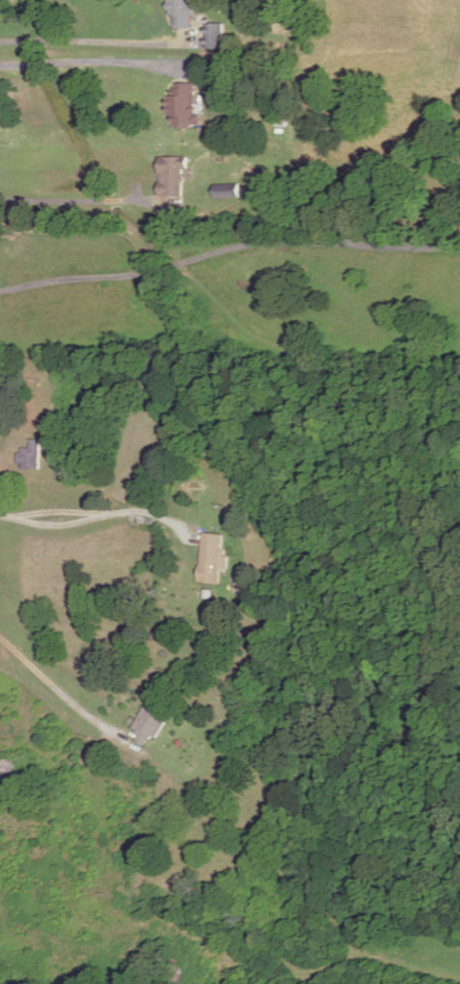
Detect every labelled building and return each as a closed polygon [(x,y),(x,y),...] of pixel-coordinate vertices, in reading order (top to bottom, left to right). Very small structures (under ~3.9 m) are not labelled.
[(170,17),(175,17),(175,29),(191,29),(191,16),(195,16),(195,5),(191,5),(191,0),(170,0),(170,17)] [(208,25),(208,49),(222,49),(221,25),(208,25)] [(195,113),(201,113),(201,126),(191,127),(191,129),(175,130),(175,124),(172,124),(172,116),(168,116),(168,96),(174,96),(173,89),(176,89),(176,84),(195,84),(195,113)] [(160,157),(186,156),(187,168),(182,168),(183,197),(161,197),(160,157)] [(213,186),(238,185),(238,198),(213,199),(213,186)] [(30,440),(41,441),(40,469),(24,468),(24,459),(29,459),(30,440)] [(205,533),(226,536),(219,585),(198,582),(205,533)] [(138,734),(134,740),(144,746),(149,739),(152,737),(156,737),(165,720),(144,708),(131,730),(138,734)] [(10,785),(0,782),(0,763),(3,755),(19,760),(10,785)]
